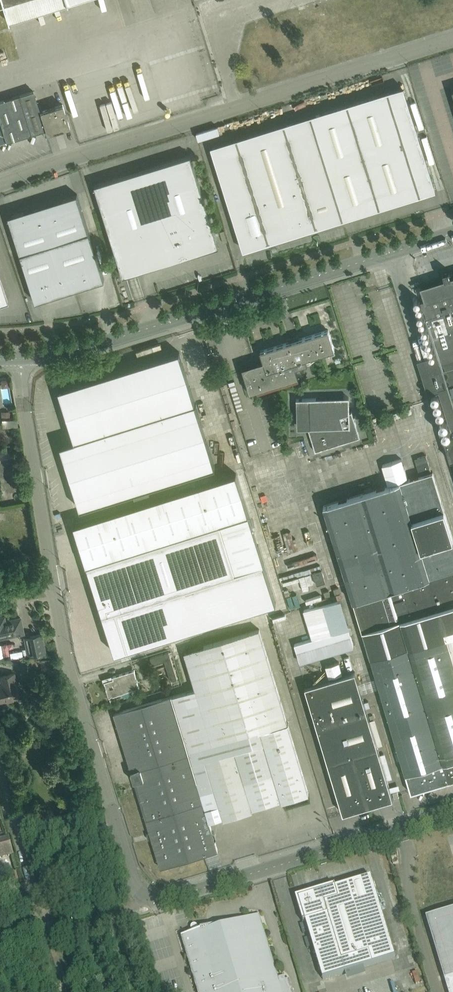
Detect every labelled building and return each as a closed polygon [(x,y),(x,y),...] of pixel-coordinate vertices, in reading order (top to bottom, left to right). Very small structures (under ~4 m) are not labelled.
[(3,1),(9,20),(74,0),(0,0),(0,2),(3,1)] [(294,232),(316,225),(315,223),(417,191),(402,144),(419,138),(404,91),(405,91),(404,88),(403,88),(403,90),(285,127),(285,125),(236,140),(237,142),(213,150),(212,149),(242,247),(243,247),(243,246),(267,238),(268,240),(289,233),(289,231),(293,230),(294,232)] [(40,110),(33,90),(17,95),(0,100),(0,119),(6,141),(45,128),(46,131),(68,124),(62,103),(40,110)] [(94,184),(115,250),(144,241),(151,264),(150,264),(151,265),(176,257),(176,258),(179,257),(179,256),(188,253),(188,254),(191,253),(191,252),(216,244),(216,246),(219,246),(190,154),(188,155),(188,157),(97,185),(97,183),(94,184)] [(77,194),(75,194),(75,196),(11,216),(10,214),(8,215),(35,301),(37,300),(37,299),(101,278),(102,280),(104,279),(77,194)] [(419,301),(435,352),(436,354),(430,356),(433,365),(432,366),(425,368),(426,373),(421,375),(428,398),(441,438),(443,438),(450,460),(452,459),(452,276),(451,276),(449,270),(443,272),(445,278),(420,286),(424,300),(419,301)] [(249,392),(298,377),(295,367),(307,363),(306,358),(335,349),(328,329),(260,350),(263,360),(242,367),(249,392)] [(195,403),(179,351),(58,389),(74,440),(60,445),(80,508),(215,466),(195,403),(196,403),(196,402),(195,403)] [(16,384),(7,385),(10,402),(19,401),(16,384)] [(308,398),(309,427),(308,428),(308,427),(307,427),(315,451),(343,442),(342,441),(357,436),(354,426),(355,425),(355,426),(356,425),(351,411),(351,412),(349,412),(348,397),(308,398)] [(363,630),(362,630),(452,602),(452,538),(432,471),(431,472),(426,454),(414,458),(420,475),(323,505),(353,601),(362,631),(363,630)] [(236,473),(74,524),(86,564),(87,564),(115,652),(276,602),(264,562),(236,473)] [(325,581),(322,569),(313,571),(317,584),(325,581)] [(341,598),(304,609),(312,638),(347,628),(350,627),(341,598)] [(391,621),(362,630),(363,630),(367,647),(369,651),(367,652),(368,659),(371,658),(411,792),(423,788),(452,779),(452,602),(391,621)] [(23,632),(20,617),(10,619),(10,620),(6,620),(5,620),(4,615),(0,616),(0,637),(23,632)] [(312,638),(294,644),(297,651),(299,661),(353,645),(351,635),(349,628),(347,628),(312,638)] [(195,687),(170,695),(196,779),(210,775),(214,790),(223,819),(252,810),(252,808),(281,799),(282,801),(308,793),(287,722),(288,722),(287,722),(260,632),(259,629),(203,646),(205,650),(185,655),(195,687)] [(25,641),(28,655),(45,652),(41,633),(29,636),(30,640),(25,641)] [(164,660),(170,680),(177,678),(169,651),(150,657),(152,664),(164,660)] [(134,669),(113,675),(112,676),(113,678),(104,681),(109,696),(140,687),(134,669)] [(393,798),(366,709),(355,671),(305,686),(343,813),(393,798)] [(20,696),(16,679),(14,672),(0,676),(0,679),(1,683),(0,684),(0,701),(20,696)] [(170,695),(114,713),(144,812),(150,832),(146,833),(148,839),(152,838),(161,867),(189,858),(218,850),(217,849),(214,839),(216,837),(215,835),(215,834),(214,832),(212,831),(203,802),(203,801),(196,779),(170,695)] [(13,855),(9,838),(0,840),(0,858),(13,855)] [(17,872),(11,873),(14,883),(20,882),(17,872)] [(335,886),(304,895),(305,897),(298,899),(299,901),(297,902),(303,923),(306,922),(323,979),(395,957),(371,877),(335,888),(335,886)] [(426,917),(448,991),(452,991),(452,909),(426,917)] [(216,925),(216,926),(215,926),(215,927),(215,928),(210,930),(209,927),(181,935),(198,991),(293,991),(289,979),(280,981),(259,914),(256,915),(256,913),(217,925),(216,925)]
